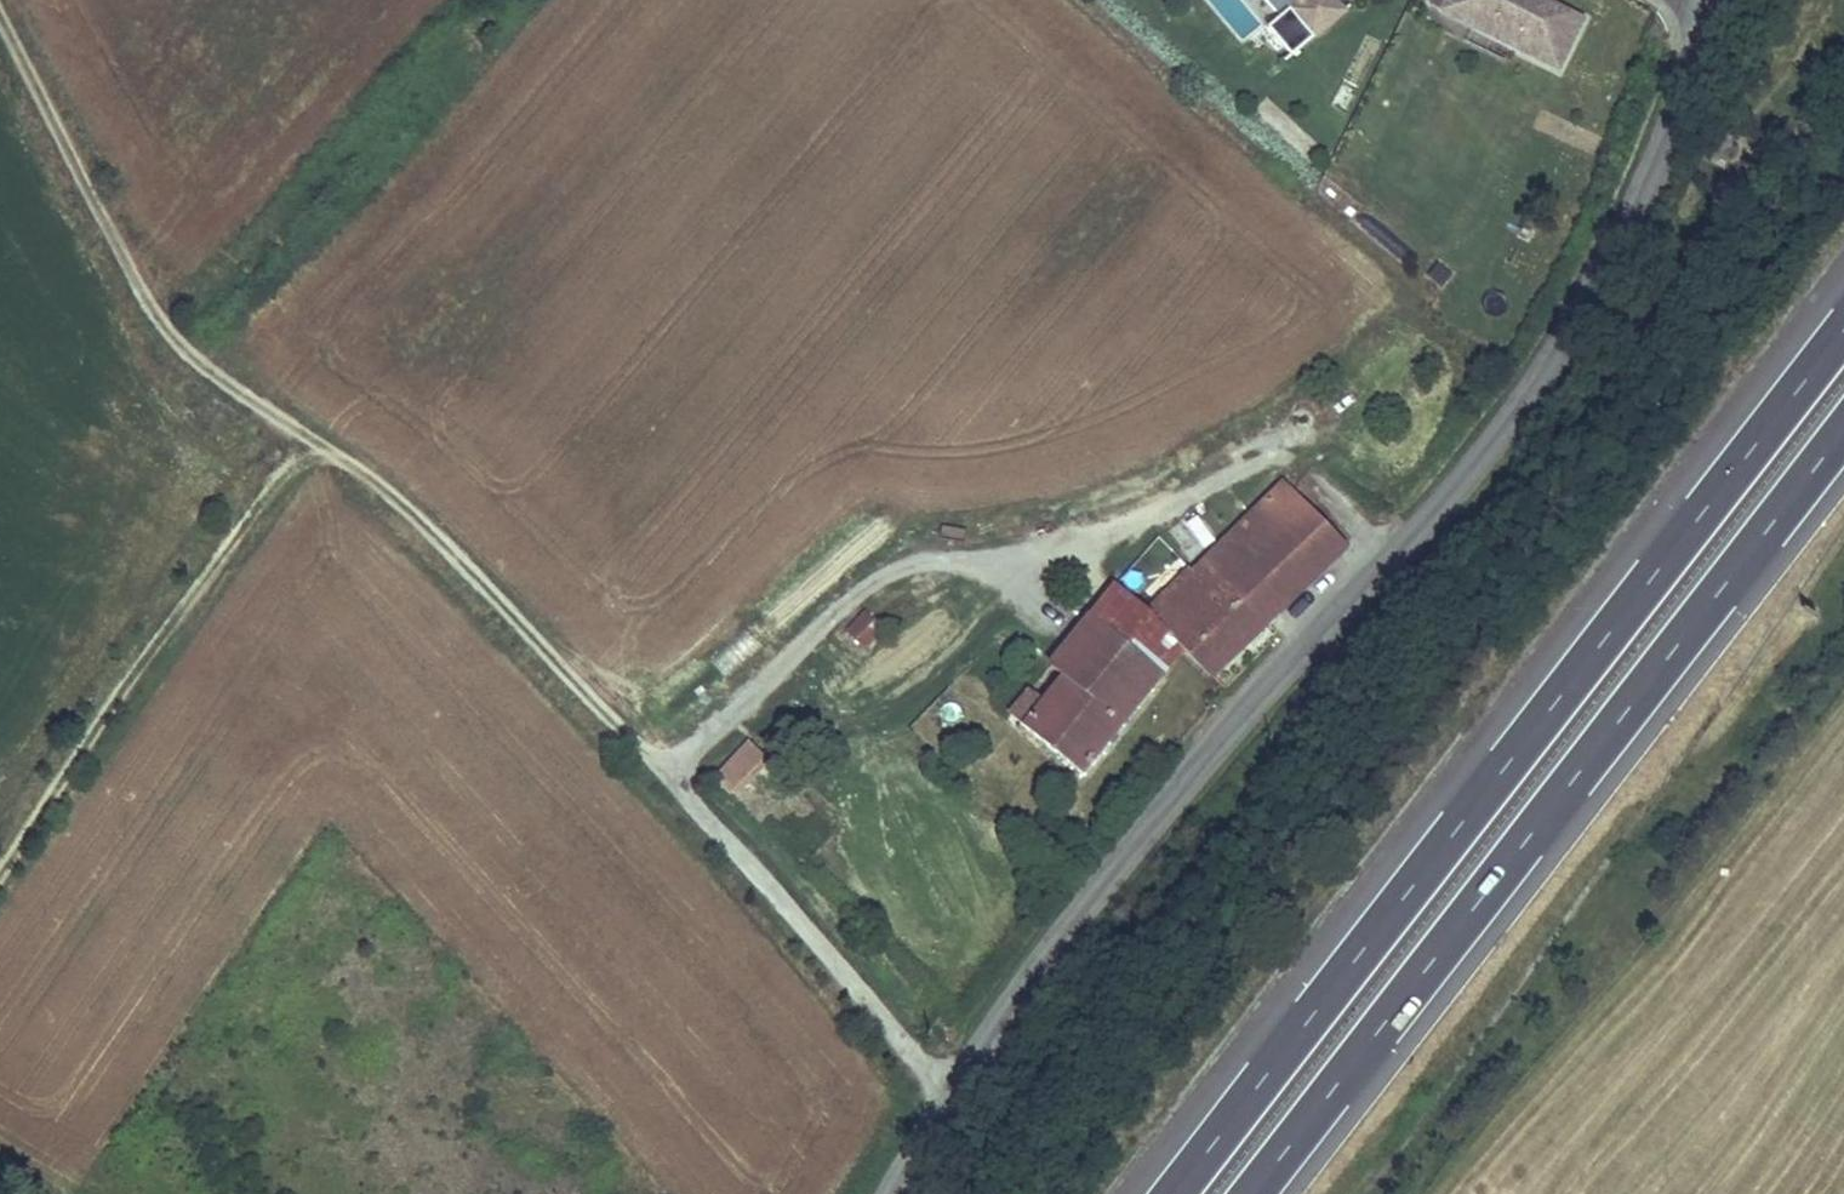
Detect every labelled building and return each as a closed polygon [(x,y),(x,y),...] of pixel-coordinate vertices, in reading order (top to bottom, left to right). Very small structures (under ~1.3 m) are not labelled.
[(1227,22),(1243,9),(1235,0),(1209,0),(1227,22)] [(1301,6),(1315,23),(1310,27),(1311,29),(1296,42),(1304,52),(1356,8),(1349,0),(1308,0),(1301,6)] [(1483,0),(1456,0),(1453,6),(1482,20),(1490,3),(1483,0)] [(1490,3),(1482,20),(1571,64),(1595,14),(1567,0),(1483,0),(1490,3)] [(1315,23),(1301,6),(1280,24),(1296,42),(1311,29),(1310,27),(1315,23)] [(1436,259),(1425,280),(1445,290),(1456,269),(1436,259)] [(1206,557),(1270,620),(1349,544),(1288,478),(1206,557)] [(1186,512),(1165,535),(1193,562),(1215,539),(1186,512)] [(1177,583),(1150,608),(1185,643),(1212,671),(1270,620),(1206,557),(1194,566),(1214,586),(1196,602),(1177,583)] [(1214,586),(1194,566),(1177,583),(1196,602),(1214,586)] [(1088,611),(1158,673),(1185,643),(1150,608),(1121,579),(1116,575),(1088,611)] [(1158,673),(1088,611),(1047,661),(1059,673),(1042,691),(1032,681),(1003,714),(1074,773),(1158,673)] [(842,632),(861,654),(884,634),(864,612),(842,632)] [(707,779),(728,800),(766,762),(745,741),(707,779)]
